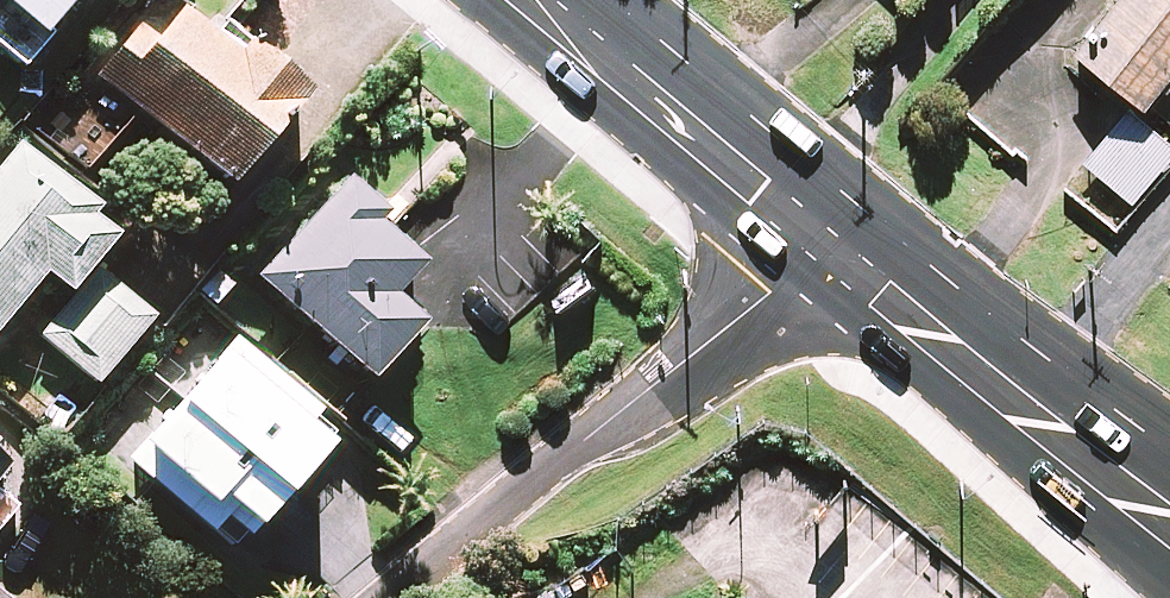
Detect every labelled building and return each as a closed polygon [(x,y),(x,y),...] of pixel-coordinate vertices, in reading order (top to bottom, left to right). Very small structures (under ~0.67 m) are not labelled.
[(4,1),(0,5),(0,46),(28,69),(85,0),(3,0),(4,1)] [(1074,57),(1144,112),(1169,78),(1169,0),(1119,0),(1074,57)] [(247,60),(185,9),(117,91),(239,191),(316,98),(256,48),(247,60)] [(1130,116),(1086,168),(1134,208),(1169,166),(1169,150),(1130,116)] [(64,287),(81,300),(130,235),(80,190),(24,144),(0,173),(0,341),(52,278),(64,287)] [(431,264),(349,188),(265,280),(378,384),(430,328),(399,299),(431,264)] [(157,323),(116,287),(84,324),(69,311),(45,338),(101,387),(157,323)] [(156,375),(187,403),(133,464),(243,561),(339,451),(312,427),(323,415),(255,355),(210,315),(156,375)] [(0,448),(0,484),(17,461),(0,448)] [(23,510),(0,492),(0,540),(23,510)] [(761,548),(705,597),(806,597),(761,548)]
